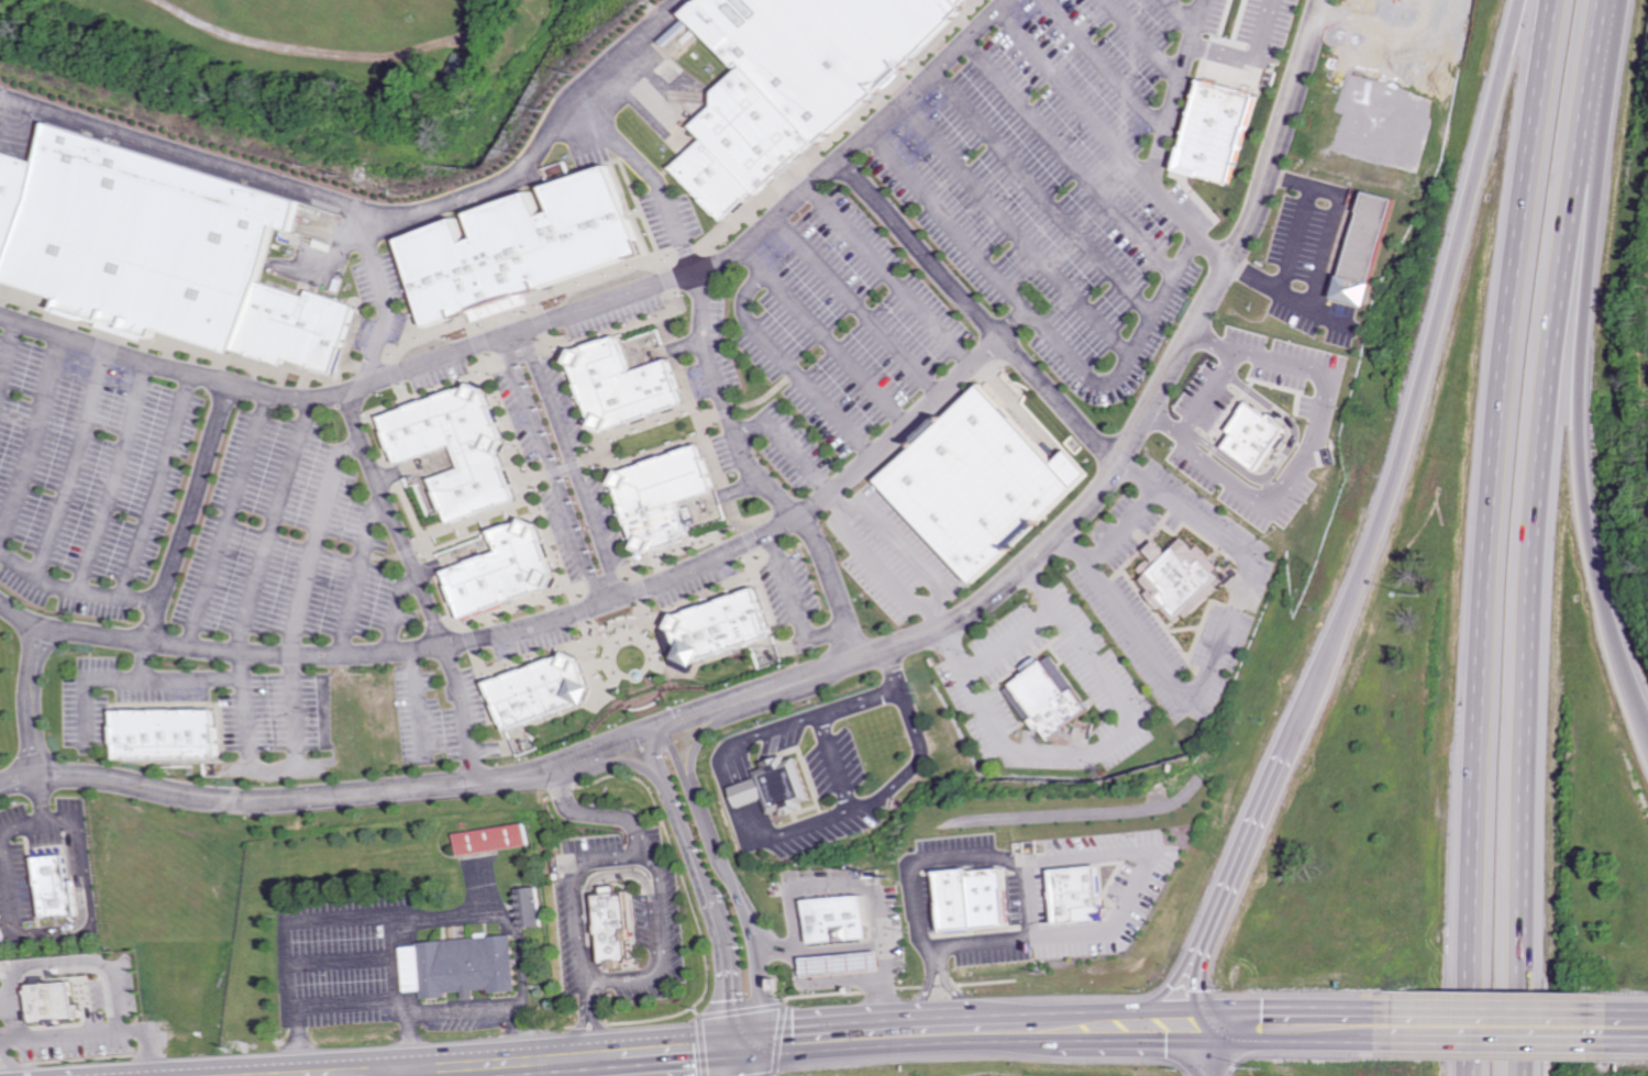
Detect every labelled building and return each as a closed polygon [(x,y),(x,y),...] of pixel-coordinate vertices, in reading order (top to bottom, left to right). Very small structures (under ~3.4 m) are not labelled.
[(816,140),(820,144),(880,90),(882,92),(908,68),(906,66),(970,8),(966,4),(962,0),(708,0),(693,14),(740,66),(745,62),(748,65),(816,140)] [(706,138),(754,191),(756,195),(816,140),(748,65),(718,90),(718,106),(695,125),(706,138)] [(1212,79),(1264,95),(1240,185),(1186,170),(1212,79)] [(261,280),(277,225),(298,232),(308,200),(49,122),(37,162),(2,278),(65,297),(60,312),(90,321),(91,319),(102,322),(100,328),(148,342),(151,337),(158,340),(162,330),(239,353),(240,348),(261,280)] [(754,191),(706,138),(675,167),(723,221),(754,191)] [(37,162),(0,151),(0,281),(1,281),(2,278),(37,162)] [(648,254),(617,166),(556,187),(565,211),(552,217),(543,192),(483,213),(491,237),(478,242),(469,218),(409,240),(441,328),(484,313),(487,322),(539,303),(535,295),(648,254)] [(1347,275),(1370,191),(1400,199),(1394,220),(1392,220),(1375,282),(1376,282),(1370,307),(1338,298),(1345,274),(1347,275)] [(240,348),(289,363),(291,356),(343,371),(363,306),(312,290),(311,296),(261,280),(240,348)] [(683,404),(661,325),(578,348),(600,428),(683,404)] [(392,417),(409,465),(465,444),(474,469),(444,479),(460,523),(524,500),(509,456),(516,441),(494,380),(392,417)] [(873,481),(976,386),(1048,464),(1061,452),(1083,473),(965,584),(873,481)] [(1258,472),(1288,429),(1252,402),(1231,431),(1236,434),(1226,448),(1258,472)] [(678,501),(716,489),(701,447),(616,476),(643,556),(692,541),(678,501)] [(468,619),(565,583),(541,518),(500,532),(507,552),(451,573),(468,619)] [(1165,620),(1170,615),(1171,618),(1175,613),(1181,619),(1214,589),(1208,583),(1214,578),(1207,572),(1213,567),(1194,546),(1190,550),(1180,537),(1170,546),(1171,547),(1163,554),(1152,541),(1140,551),(1147,558),(1143,562),(1141,558),(1130,568),(1138,576),(1133,580),(1142,590),(1139,594),(1153,610),(1155,609),(1165,620)] [(663,619),(678,667),(774,636),(759,589),(663,619)] [(491,685),(508,732),(604,698),(587,652),(491,685)] [(1083,712),(1039,653),(998,684),(1041,743),(1083,712)] [(219,711),(219,757),(126,758),(126,712),(219,711)] [(761,777),(760,773),(770,768),(767,763),(787,755),(789,762),(799,757),(815,800),(806,805),(808,810),(787,817),(785,811),(775,816),(768,797),(761,777)] [(768,797),(742,808),(734,788),(761,777),(768,797)] [(456,833),(460,855),(529,845),(526,823),(456,833)] [(40,855),(68,853),(70,878),(76,878),(79,912),(45,916),(40,855)] [(1059,925),(1053,872),(1100,867),(1105,922),(1059,925)] [(1011,929),(945,934),(941,875),(1007,869),(1011,929)] [(543,923),(539,887),(516,889),(520,927),(543,923)] [(594,897),(600,963),(608,962),(609,970),(621,969),(620,962),(629,961),(627,943),(631,942),(629,930),(627,930),(623,894),(594,897)] [(809,901),(865,896),(870,940),(812,944),(809,901)] [(516,991),(511,935),(417,943),(417,945),(400,947),(403,992),(420,991),(421,1000),(446,998),(446,991),(463,990),(463,1000),(475,999),(475,990),(490,989),(490,994),(516,991)] [(805,958),(881,952),(883,972),(807,978),(805,958)] [(31,987),(74,983),(77,1020),(34,1023),(31,987)]
